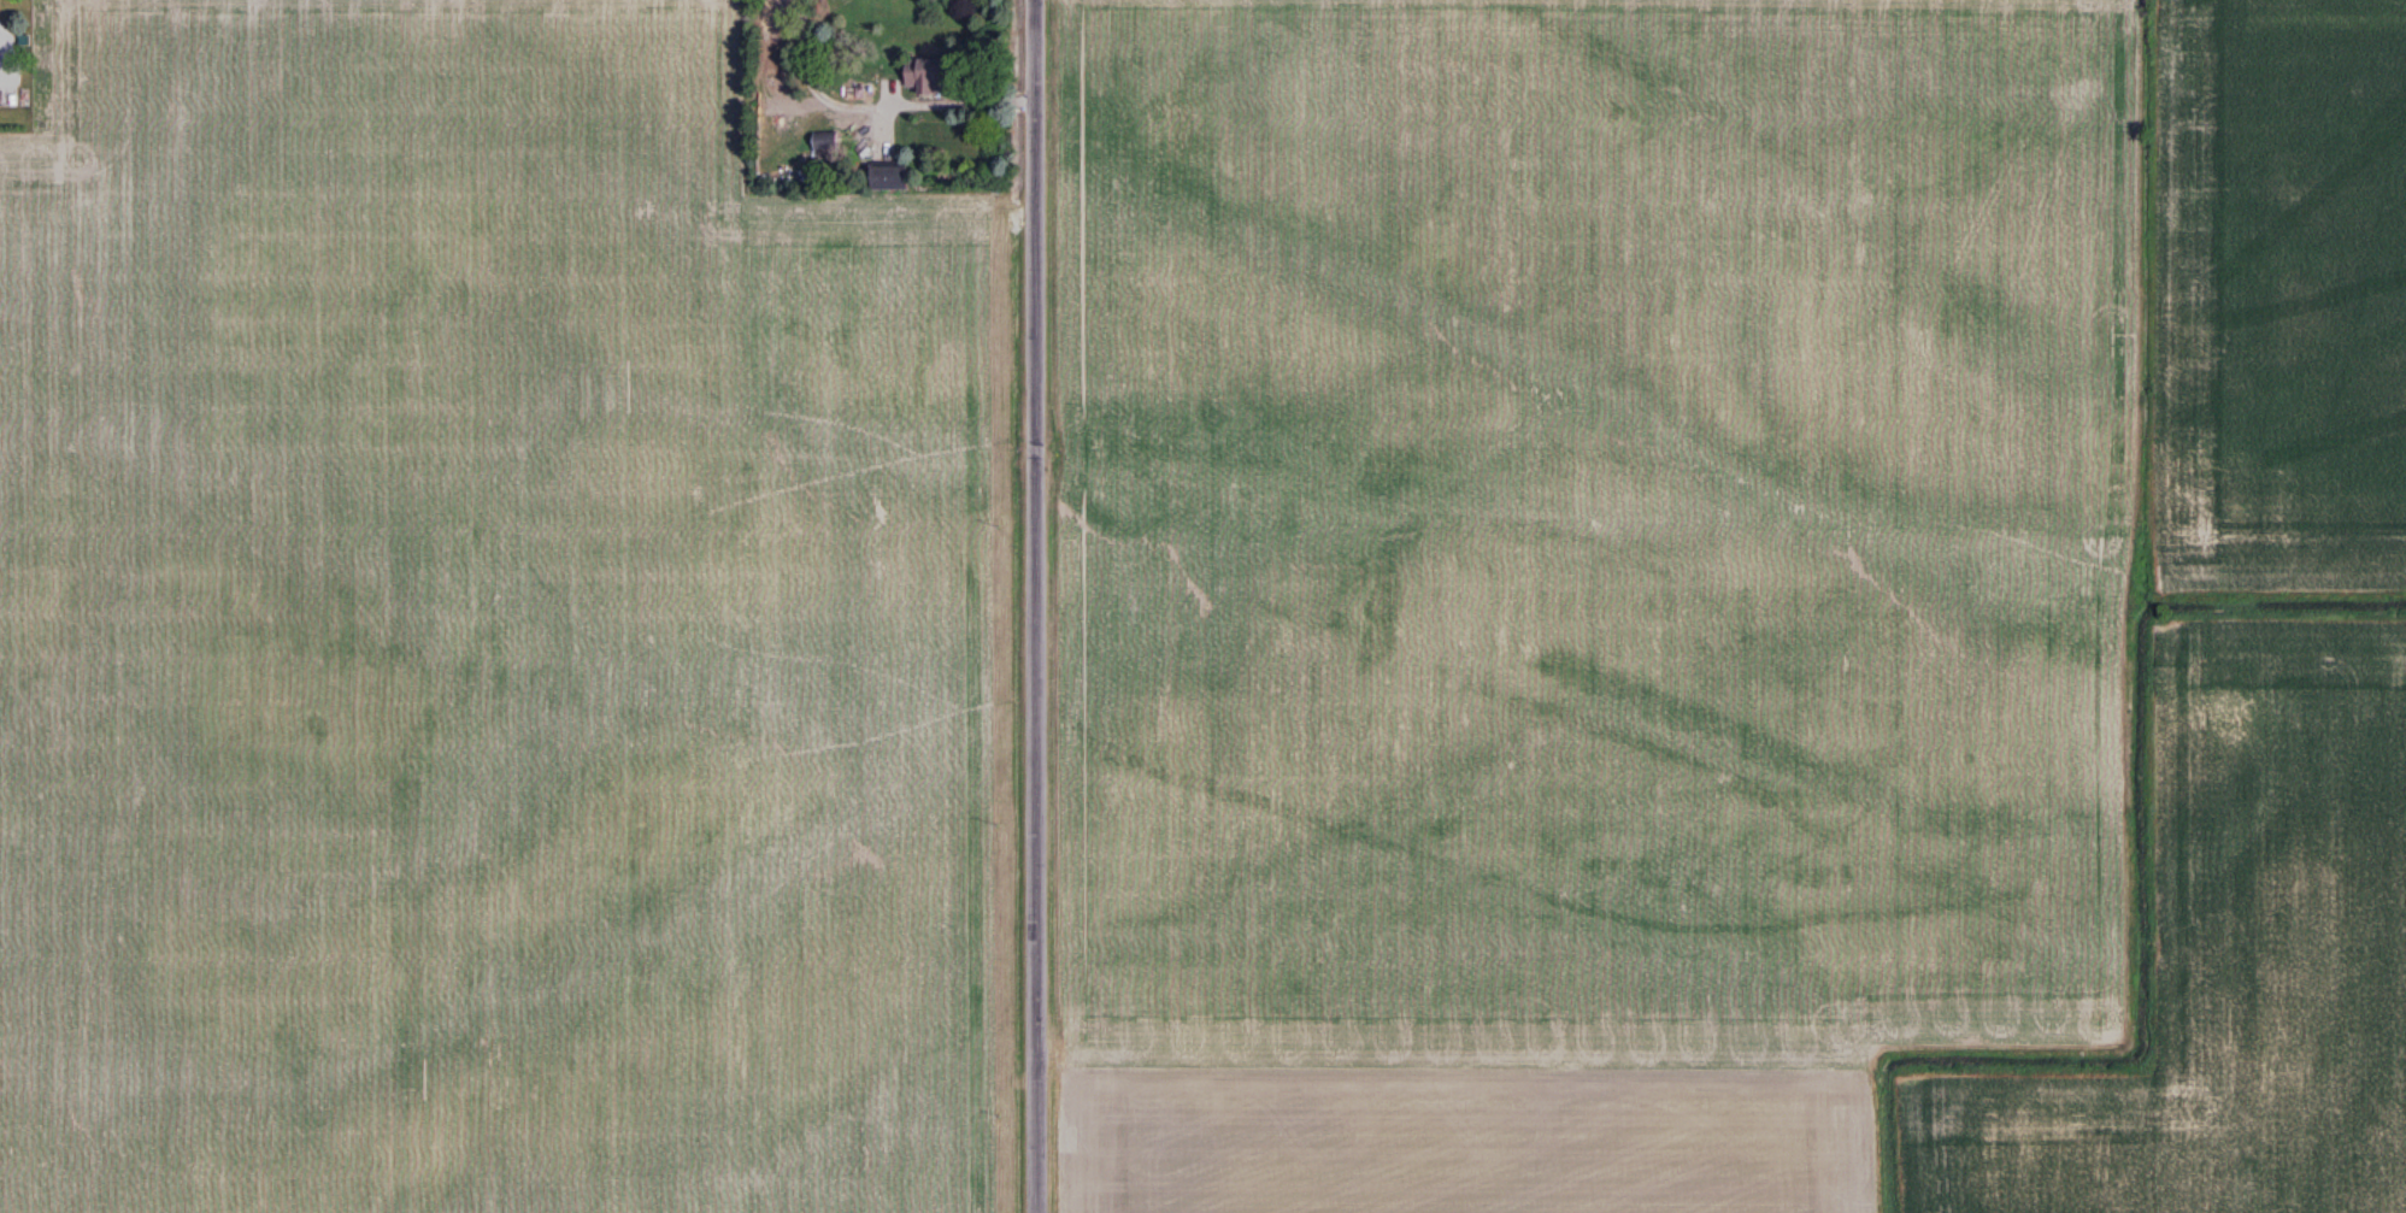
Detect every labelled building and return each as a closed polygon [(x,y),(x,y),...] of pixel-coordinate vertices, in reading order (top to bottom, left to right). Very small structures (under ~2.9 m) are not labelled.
[(944,82),(944,60),(907,60),(907,93),(936,93),(936,82),(944,82)] [(839,134),(816,134),(816,160),(839,160),(839,134)] [(908,168),(872,168),(872,191),(908,191),(908,168)]
